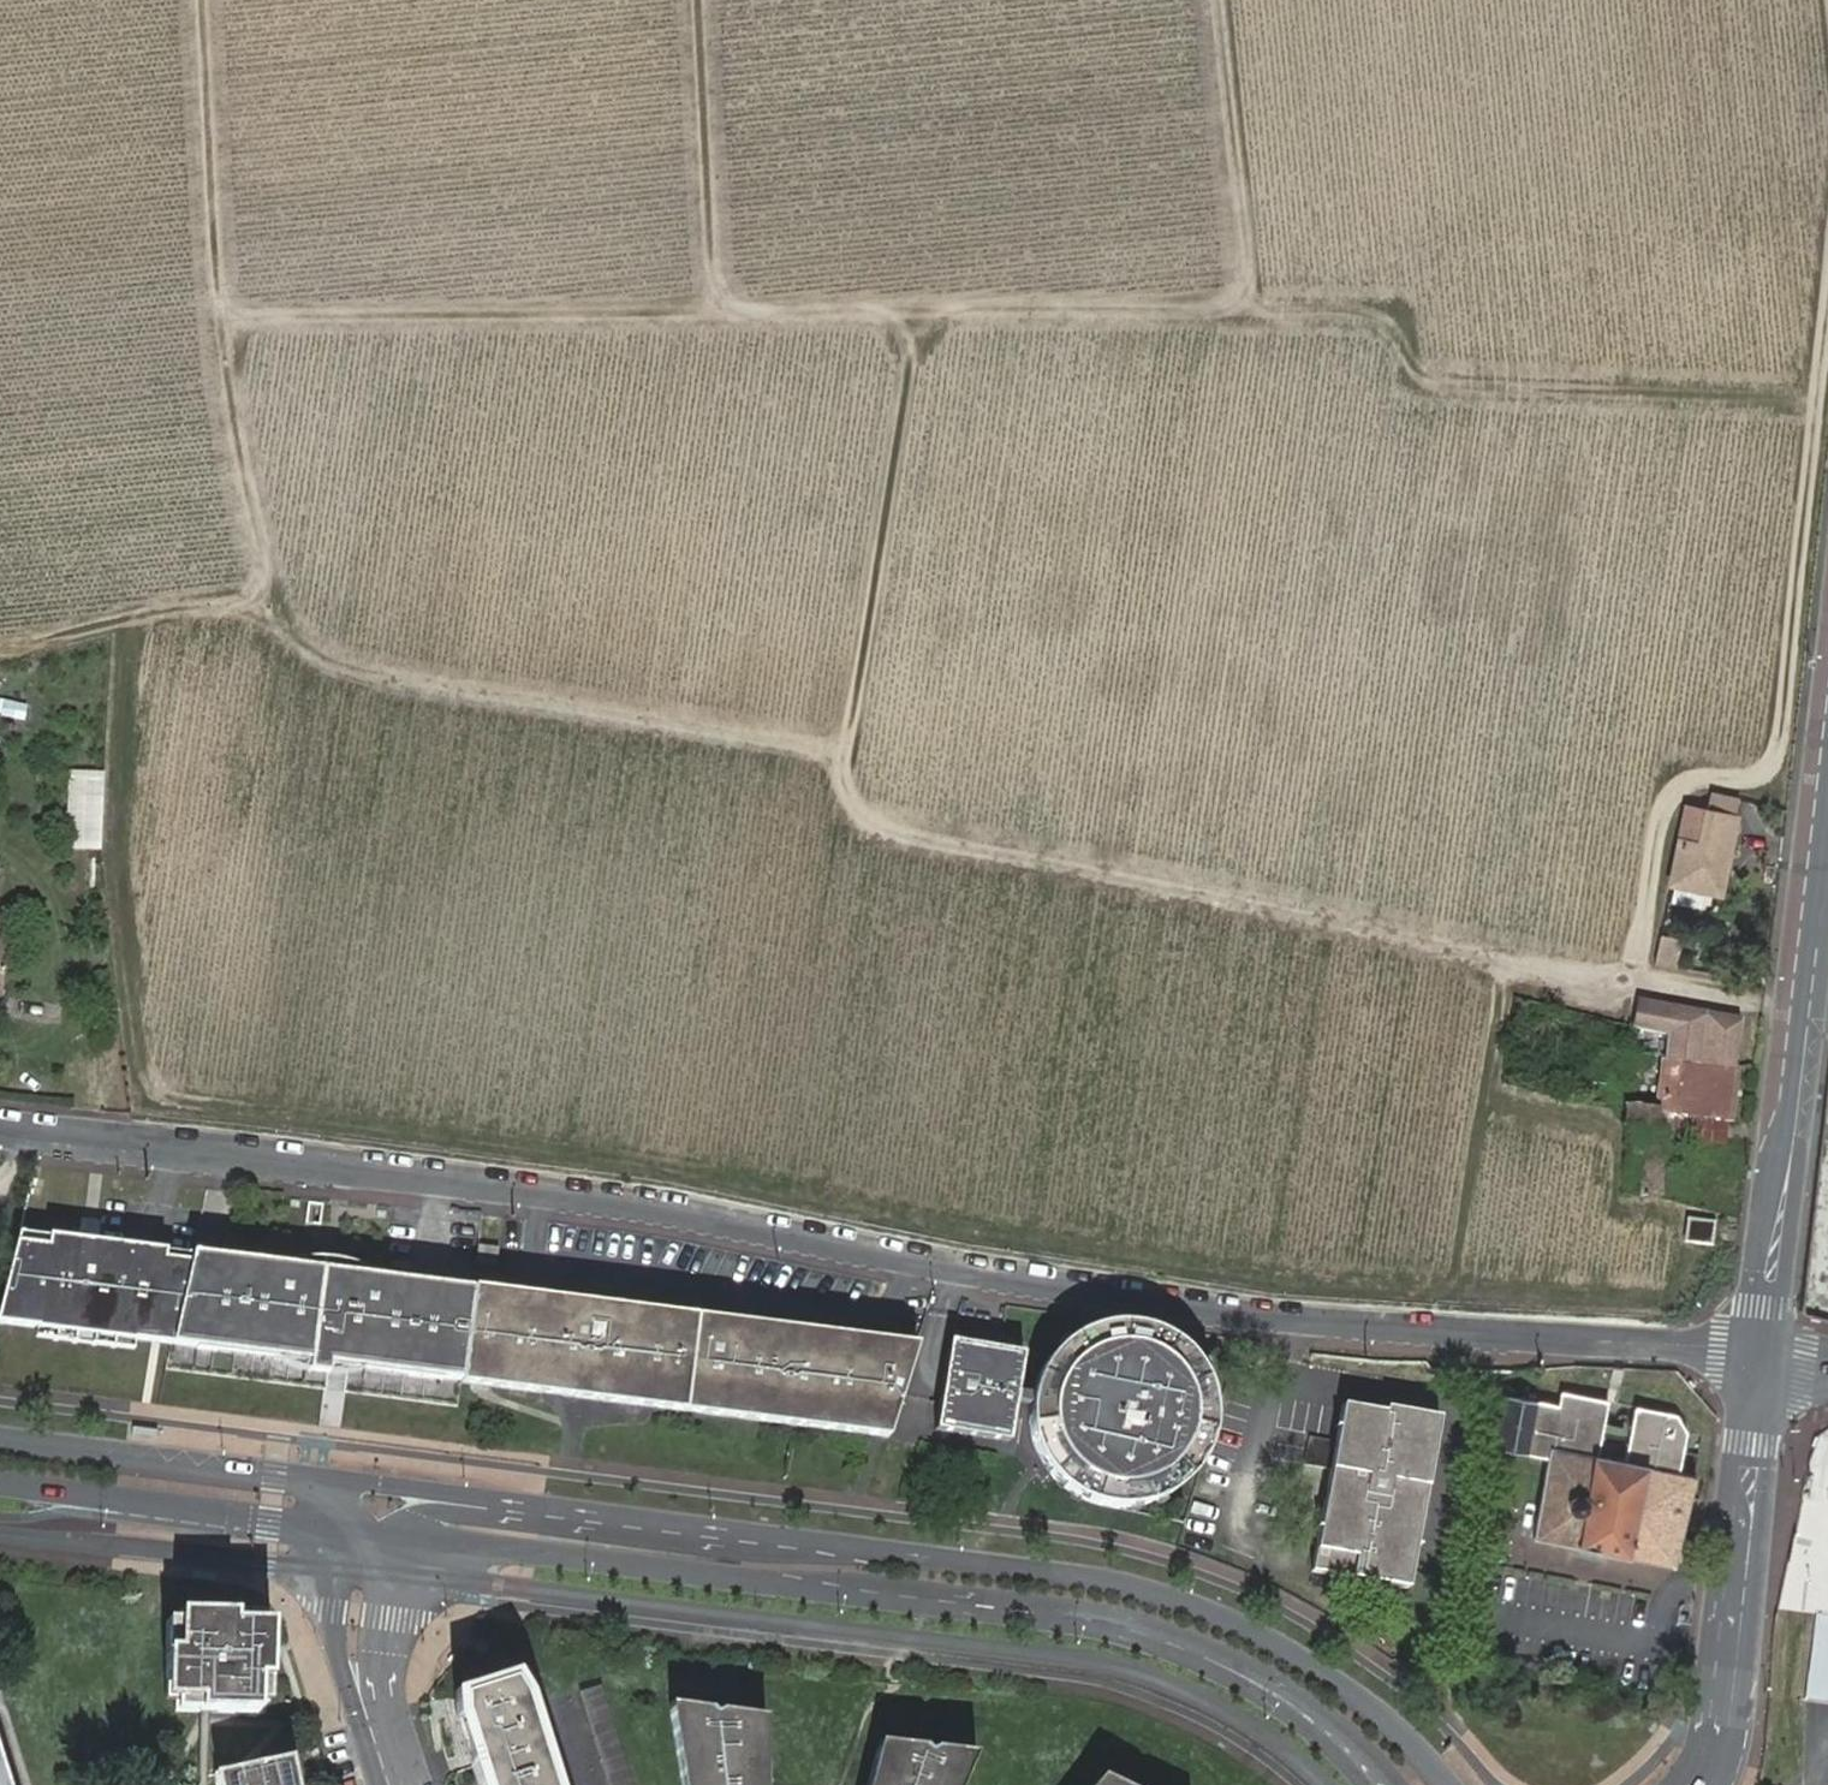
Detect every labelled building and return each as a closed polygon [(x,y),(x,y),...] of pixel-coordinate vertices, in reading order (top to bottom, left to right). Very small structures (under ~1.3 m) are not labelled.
[(64,851),(101,853),(106,773),(69,771),(64,851)] [(1717,892),(1736,797),(1705,791),(1702,809),(1695,840),(1676,837),(1666,882),(1669,883),(1698,888),(1717,892)] [(1695,840),(1702,809),(1682,805),(1676,837),(1695,840)] [(1695,907),(1698,888),(1669,883),(1665,901),(1695,907)] [(5,947),(10,910),(0,909),(0,982),(5,947)] [(1671,965),(1677,936),(1656,932),(1650,961),(1671,965)] [(1660,1050),(1730,1062),(1735,1018),(1636,999),(1632,1020),(1663,1026),(1660,1050)] [(1520,1033),(1507,1031),(1505,1045),(1518,1047),(1520,1033)] [(1720,1141),(1730,1062),(1660,1050),(1654,1102),(1651,1118),(1657,1118),(1656,1134),(1720,1141)] [(1617,1194),(1655,1196),(1656,1134),(1657,1118),(1651,1118),(1619,1117),(1617,1194)] [(97,1211),(79,1209),(78,1221),(95,1223),(97,1211)] [(188,1248),(94,1235),(95,1223),(78,1221),(76,1233),(17,1224),(7,1259),(0,1284),(0,1318),(122,1336),(166,1342),(188,1248)] [(1688,1245),(1714,1247),(1717,1224),(1691,1221),(1688,1245)] [(440,1378),(451,1380),(471,1289),(453,1286),(452,1286),(453,1283),(431,1280),(430,1283),(368,1274),(349,1264),(335,1260),(319,1258),(304,1259),(287,1262),(222,1253),(222,1249),(205,1247),(204,1250),(188,1248),(166,1342),(190,1345),(190,1348),(207,1350),(208,1347),(267,1355),(280,1363),(294,1370),(311,1374),(330,1375),(339,1374),(362,1368),(415,1375),(415,1378),(439,1382),(440,1378)] [(914,1340),(471,1288),(471,1289),(451,1380),(451,1382),(457,1383),(566,1396),(886,1434),(895,1403),(914,1340)] [(0,1318),(0,1331),(118,1347),(122,1336),(0,1318)] [(1036,1367),(1028,1389),(1013,1386),(1021,1347),(947,1333),(933,1408),(931,1421),(1004,1435),(1011,1396),(1026,1398),(1025,1412),(1028,1433),(1034,1450),(1038,1458),(1044,1467),(1051,1476),(1069,1490),(1086,1498),(1100,1502),(1125,1503),(1142,1501),(1149,1498),(1171,1487),(1191,1467),(1203,1448),(1209,1427),(1210,1413),(1208,1391),(1203,1377),(1197,1364),(1191,1355),(1175,1339),(1155,1327),(1137,1321),(1123,1319),(1111,1319),(1091,1322),(1069,1332),(1057,1341),(1045,1354),(1036,1367)] [(1505,1395),(1497,1447),(1552,1458),(1535,1537),(1677,1567),(1696,1475),(1678,1473),(1686,1431),(1676,1417),(1635,1409),(1630,1431),(1640,1432),(1637,1445),(1628,1444),(1625,1460),(1597,1454),(1608,1402),(1561,1392),(1557,1413),(1552,1412),(1553,1404),(1505,1395)] [(1335,1469),(1334,1481),(1354,1484),(1351,1503),(1331,1501),(1321,1573),(1416,1587),(1421,1554),(1442,1415),(1387,1407),(1386,1413),(1345,1406),(1339,1441),(1311,1437),(1308,1466),(1335,1469)] [(157,1431),(133,1428),(132,1436),(156,1439),(157,1431)] [(1630,1431),(1628,1444),(1637,1445),(1640,1432),(1630,1431)] [(1354,1484),(1334,1481),(1331,1501),(1351,1503),(1354,1484)] [(203,1624),(166,1623),(165,1679),(176,1679),(175,1714),(200,1714),(206,1714),(234,1715),(235,1704),(268,1705),(269,1655),(258,1655),(259,1645),(259,1638),(259,1617),(204,1616),(203,1624)] [(518,1688),(456,1708),(482,1784),(551,1784),(523,1703),(518,1688)] [(766,1717),(670,1704),(683,1784),(766,1784),(766,1717)] [(974,1754),(882,1743),(870,1784),(961,1784),(974,1754)] [(289,1759),(247,1768),(241,1770),(213,1776),(215,1784),(295,1784),(289,1759)]
